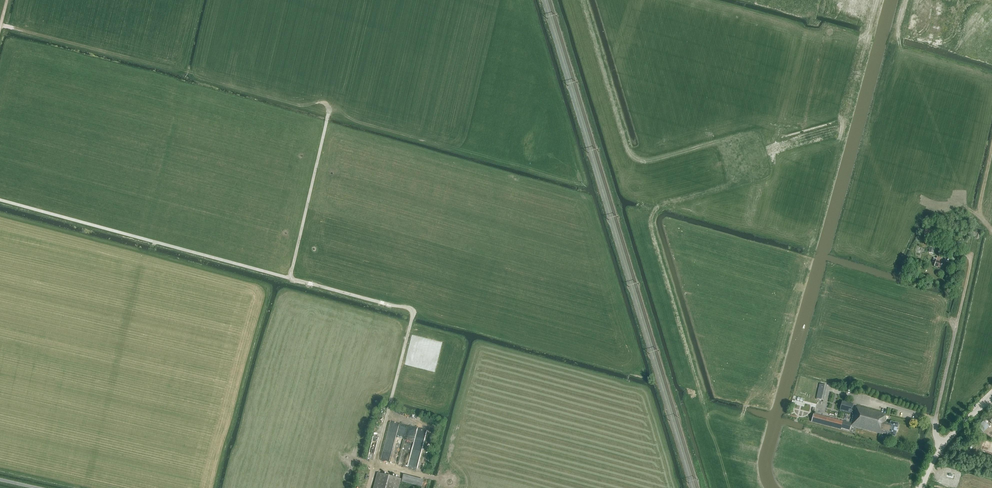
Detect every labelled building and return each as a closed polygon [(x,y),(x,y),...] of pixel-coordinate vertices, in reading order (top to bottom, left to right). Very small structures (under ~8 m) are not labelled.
[(947,270),(950,263),(942,261),(942,259),(937,257),(937,259),(935,263),(934,266),(947,270)] [(825,401),(818,399),(816,411),(827,413),(832,388),(827,387),(825,401)] [(842,401),(840,410),(851,413),(851,412),(854,415),(854,413),(852,410),(853,404),(842,401)] [(854,415),(851,424),(851,426),(856,427),(881,434),(881,433),(887,434),(887,435),(895,437),(896,432),(897,429),(898,424),(890,422),(890,423),(884,422),(886,414),(857,406),(855,411),(854,411),(854,413),(854,415)] [(841,428),(843,422),(813,414),(811,422),(841,429),(841,428)] [(984,421),(978,427),(984,433),(990,427),(984,421)] [(411,460),(417,426),(408,425),(408,424),(400,422),(392,462),(403,464),(403,462),(406,463),(407,460),(411,460)] [(843,422),(841,428),(850,430),(851,426),(851,424),(843,422)] [(983,449),(991,452),(991,441),(986,439),(983,449)] [(401,479),(377,473),(373,487),(399,487),(401,479)]
